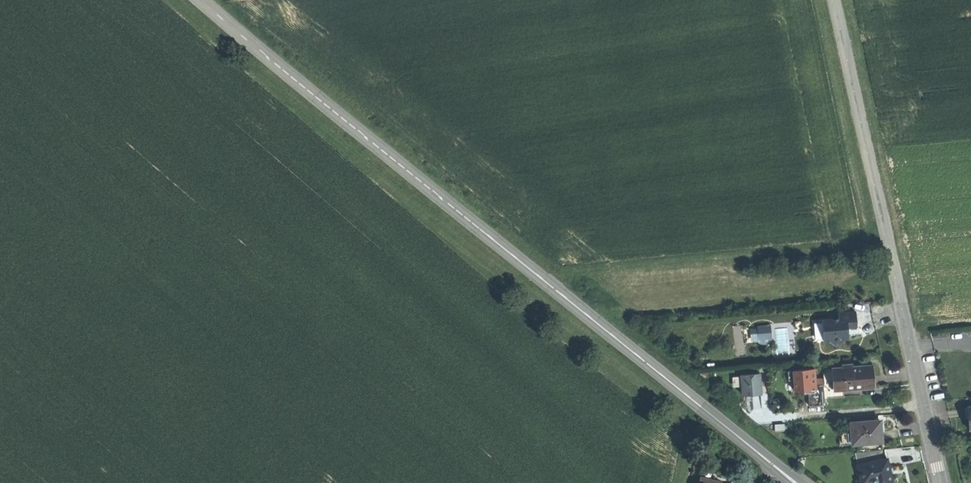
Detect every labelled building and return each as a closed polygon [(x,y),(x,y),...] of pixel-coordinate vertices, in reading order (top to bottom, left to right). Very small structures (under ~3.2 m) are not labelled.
[(838,319),(811,320),(812,341),(828,341),(834,347),(837,347),(841,339),(845,339),(845,333),(844,327),(855,327),(855,312),(837,313),(838,319)] [(762,328),(757,328),(758,339),(768,338),(767,330),(762,330),(762,328)] [(871,366),(832,369),(834,391),(844,390),(872,388),(872,377),(871,366)] [(825,406),(824,398),(823,386),(815,386),(814,369),(787,371),(788,381),(793,380),(794,392),(808,391),(809,407),(817,406),(825,406)] [(832,369),(822,370),(823,386),(824,398),(845,397),(844,390),(834,391),(832,369)] [(759,373),(741,375),(742,395),(750,394),(761,393),(759,373)] [(880,422),(851,424),(853,446),(882,443),(881,432),(880,422)] [(857,465),(861,482),(872,479),(873,482),(890,482),(889,476),(894,475),(893,472),(892,468),(888,469),(885,459),(857,465)]
